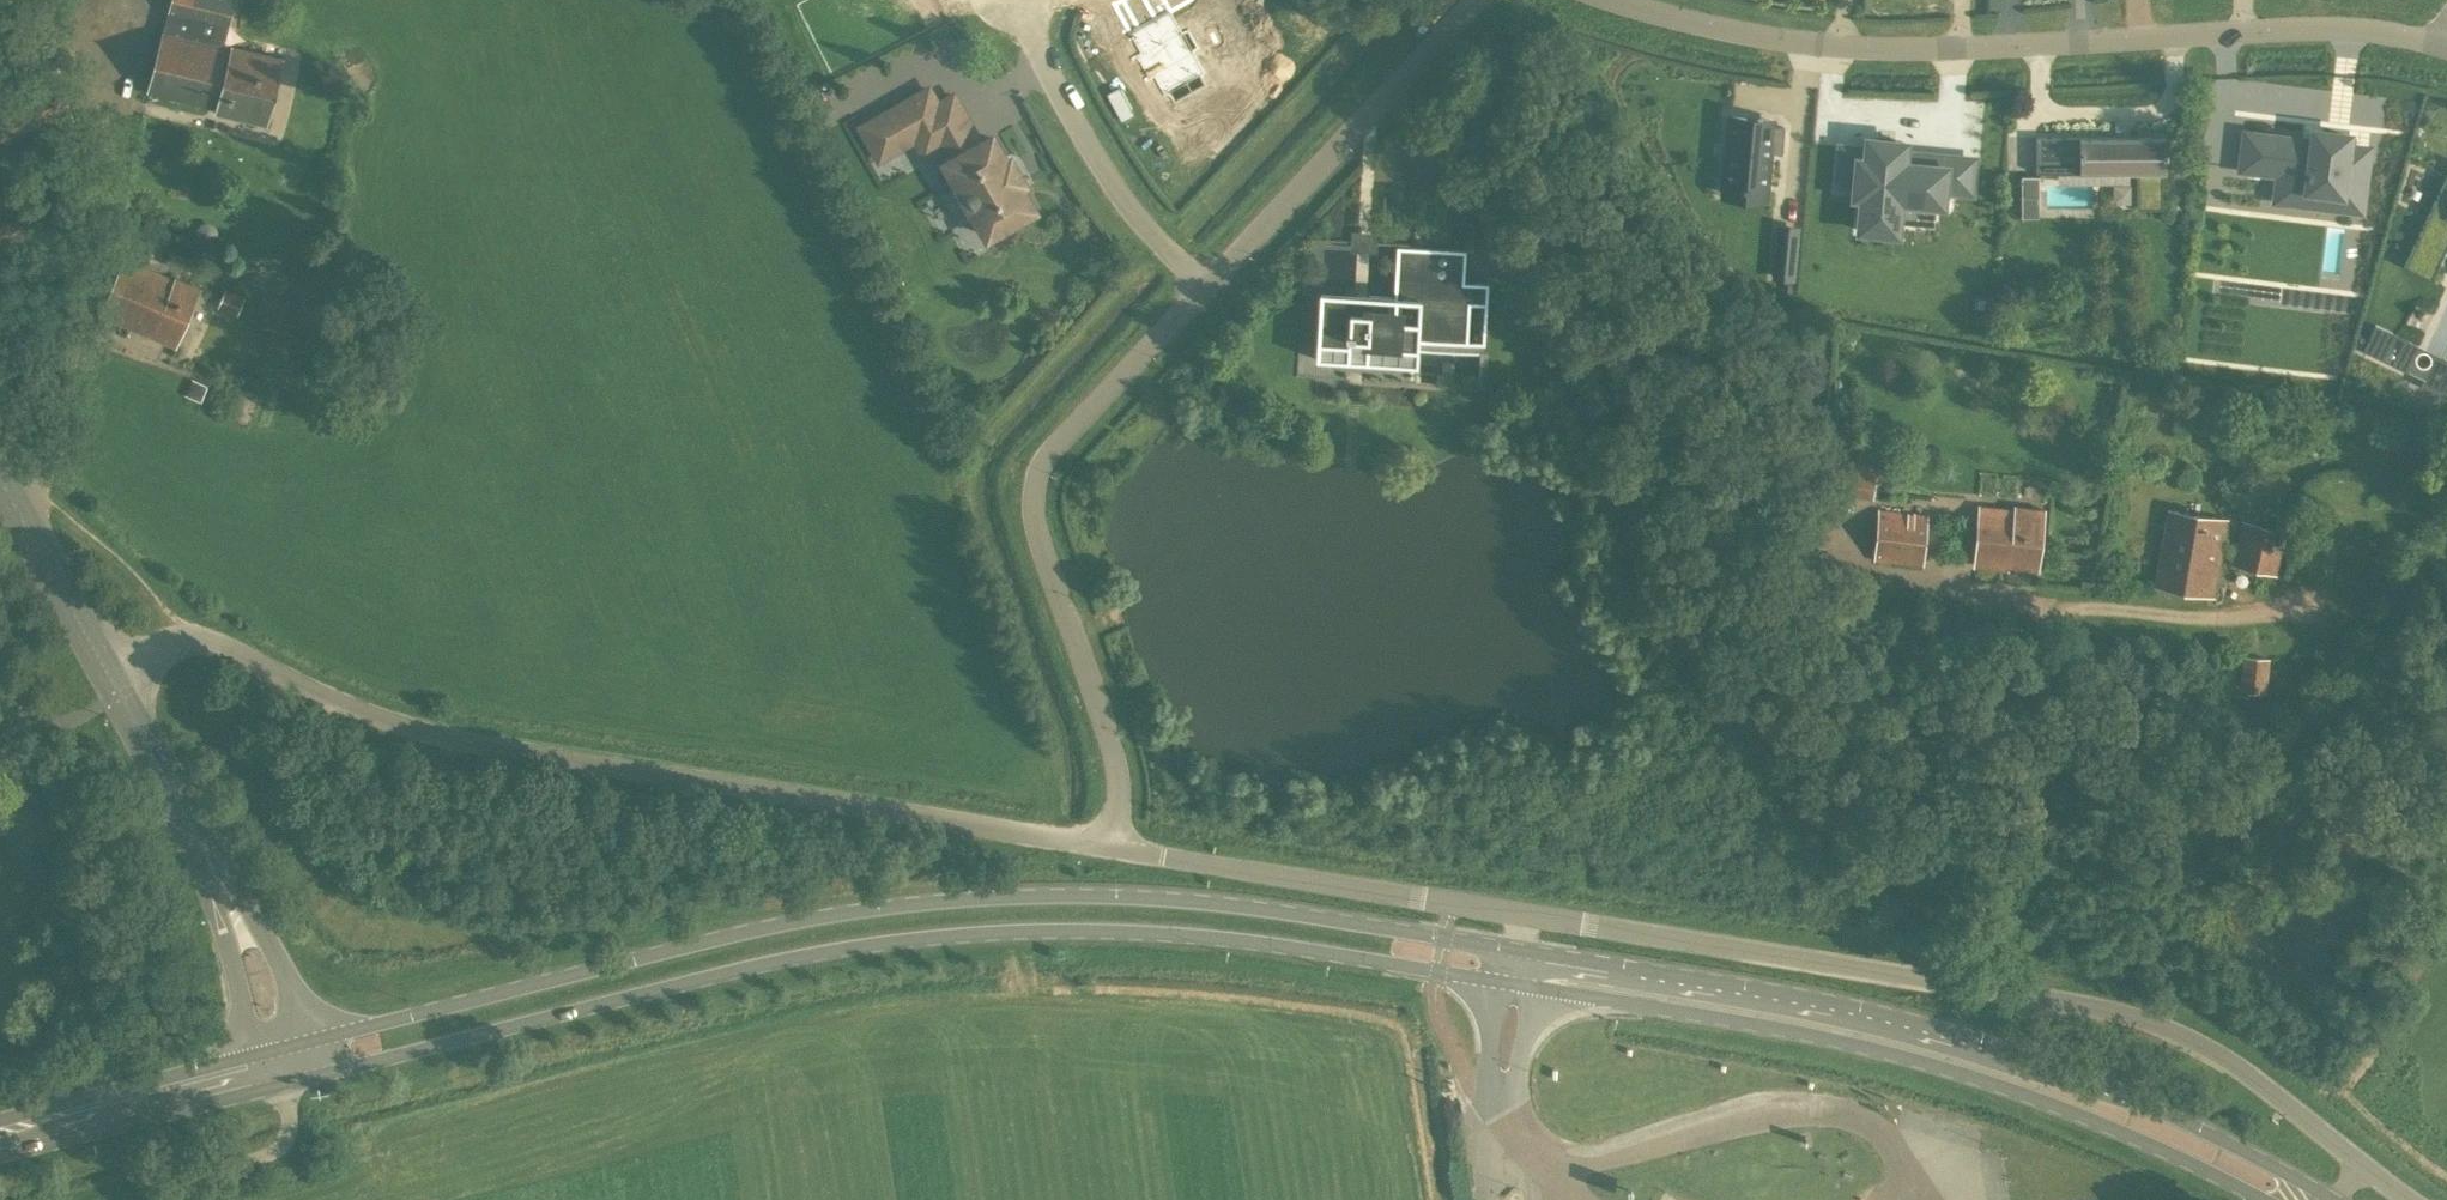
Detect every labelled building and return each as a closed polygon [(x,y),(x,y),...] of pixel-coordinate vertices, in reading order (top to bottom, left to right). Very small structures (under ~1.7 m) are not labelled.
[(266,125),(283,59),(231,46),(230,47),(223,45),(234,0),(172,0),(149,91),(216,107),(215,112),(266,125)] [(1148,65),(1159,85),(1162,83),(1170,96),(1202,78),(1195,65),(1198,63),(1166,1),(1125,23),(1135,43),(1130,46),(1142,68),(1148,65)] [(1031,210),(1017,186),(1021,183),(1008,160),(1004,163),(990,138),(979,144),(952,96),(936,105),(928,89),(862,126),(879,157),(916,136),(925,152),(941,143),(951,160),(945,163),(986,236),(1031,210)] [(2435,116),(2446,119),(2446,94),(2442,93),(2435,116)] [(1730,118),(1724,186),(1767,190),(1770,154),(1782,155),(1785,128),(1763,126),(1763,121),(1730,118)] [(2173,181),(2173,129),(2070,129),(2070,137),(2036,136),(2036,172),(2071,173),(2071,180),(2137,180),(2137,208),(2162,208),(2162,181),(2173,181)] [(2312,142),(2284,138),(2282,153),(2266,151),(2264,171),(2279,173),(2278,186),(2332,193),(2331,200),(2344,202),(2343,208),(2360,210),(2366,160),(2356,159),(2358,148),(2347,146),(2348,135),(2314,131),(2312,142)] [(1867,139),(1866,149),(1840,146),(1837,179),(1855,181),(1854,196),(1862,197),(1859,230),(1897,233),(1898,223),(1900,201),(1936,204),(1942,205),(1943,194),(1943,190),(1955,191),(1956,176),(1958,157),(1923,154),(1923,155),(1922,155),(1904,153),(1905,147),(1905,142),(1867,139)] [(2022,177),(2022,218),(2039,218),(2039,177),(2022,177)] [(2406,266),(2431,278),(2446,244),(2446,179),(2406,266)] [(1394,297),(1369,295),(1368,300),(1320,297),(1316,359),(1417,365),(1418,340),(1484,344),(1488,283),(1464,282),(1466,250),(1397,246),(1394,297)] [(1797,251),(1768,248),(1766,267),(1795,270),(1797,251)] [(174,280),(124,259),(100,315),(175,347),(200,289),(175,278),(174,280)] [(2404,340),(2377,328),(2365,354),(2391,366),(2404,340)] [(1829,494),(1872,498),(1876,459),(1833,455),(1829,494)] [(2013,512),(1979,509),(1974,563),(2038,569),(2044,510),(2013,507),(2013,512)] [(1928,515),(1926,515),(1878,509),(1874,559),(1925,567),(1928,515)] [(2227,519),(2167,509),(2154,585),(2213,597),(2227,519)] [(2241,519),(2231,564),(2276,574),(2286,529),(2241,519)] [(2232,695),(2247,696),(2248,691),(2267,693),(2270,658),(2243,655),(2240,686),(2232,685),(2232,695)]
